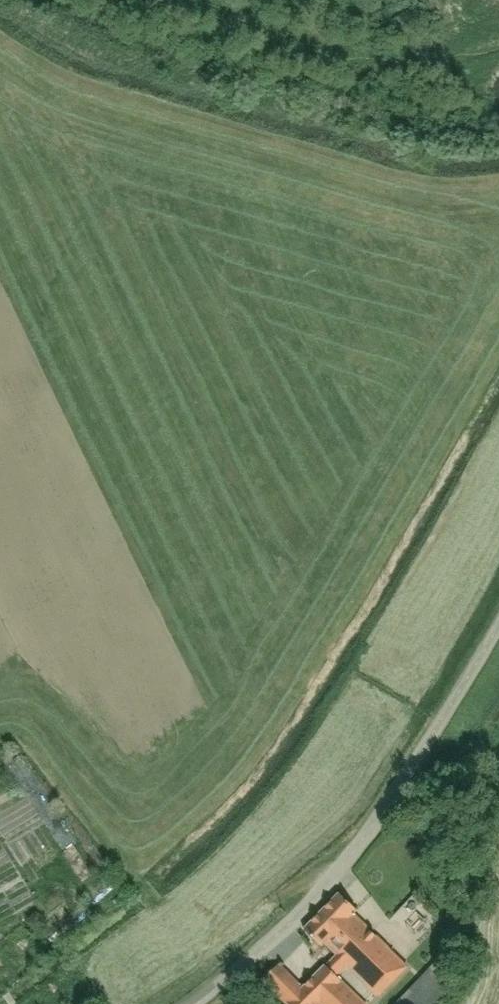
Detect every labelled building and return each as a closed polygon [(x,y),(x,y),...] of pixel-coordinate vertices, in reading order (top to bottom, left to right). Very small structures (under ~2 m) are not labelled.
[(336,976),(347,964),(379,995),(407,967),(353,914),(357,910),(340,893),(304,930),(322,946),(325,943),(338,955),(326,966),(325,965),(303,988),(279,964),(264,980),(288,1003),(365,1003),(336,976)] [(437,960),(393,1003),(437,1003),(451,989),(449,987),(448,970),(437,960)]
